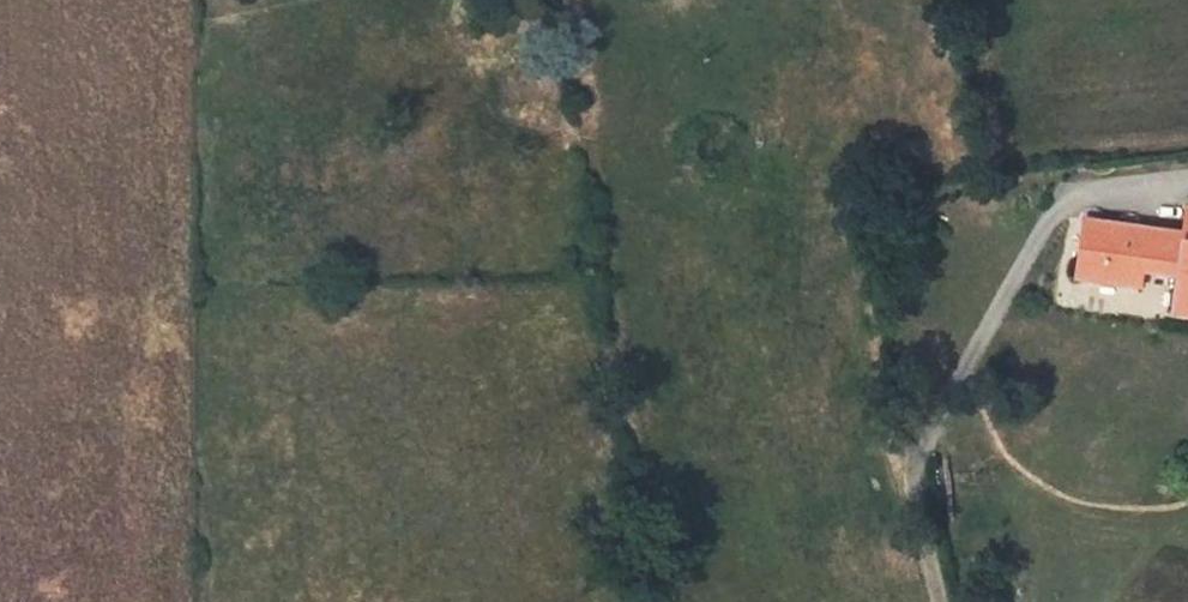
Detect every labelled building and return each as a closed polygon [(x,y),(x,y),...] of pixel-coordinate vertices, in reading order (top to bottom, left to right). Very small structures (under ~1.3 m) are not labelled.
[(1077,213),(1069,276),(1136,284),(1137,273),(1171,279),(1167,312),(1187,315),(1187,214),(1179,212),(1177,226),(1077,213)]
